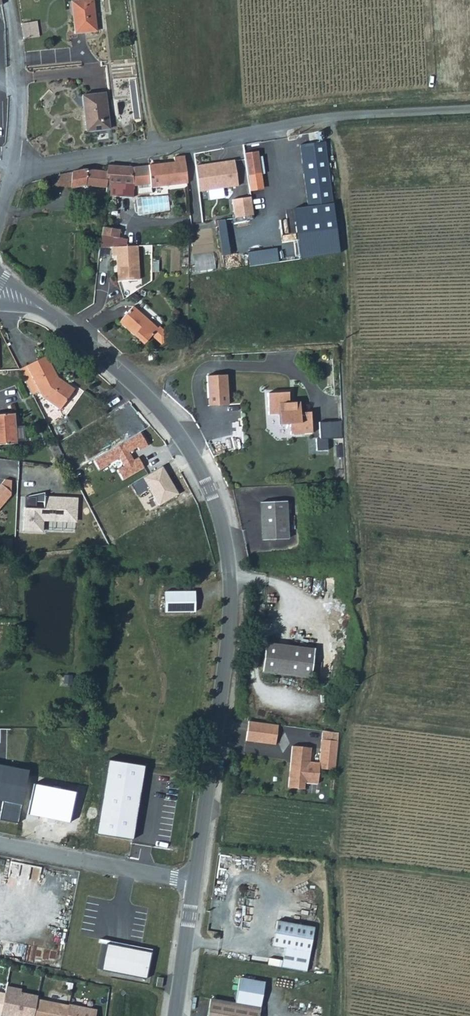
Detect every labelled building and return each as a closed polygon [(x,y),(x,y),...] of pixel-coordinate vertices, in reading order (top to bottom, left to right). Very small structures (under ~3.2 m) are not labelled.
[(71,2),(75,34),(97,32),(93,0),(92,0),(71,2)] [(24,38),(26,38),(38,37),(37,22),(23,23),(22,23),(24,38)] [(87,132),(110,130),(106,94),(82,97),(87,132)] [(306,193),(308,207),(333,203),(325,141),(300,144),(306,193)] [(260,170),(257,148),(243,150),(247,173),(260,170)] [(151,184),(150,184),(150,188),(188,183),(184,156),(174,157),(174,162),(149,166),(151,184)] [(232,159),(193,165),(197,191),(236,185),(232,159)] [(123,185),(124,167),(107,166),(107,172),(106,184),(123,185)] [(151,184),(149,166),(132,168),(134,185),(134,186),(150,184),(151,184)] [(124,167),(123,185),(134,185),(132,168),(124,167)] [(70,188),(86,185),(106,187),(106,184),(107,172),(85,171),(58,175),(58,180),(53,180),(52,186),(70,187),(70,188)] [(133,200),(134,186),(134,185),(123,185),(106,184),(106,187),(106,192),(109,192),(109,197),(120,198),(119,209),(135,209),(133,200)] [(276,197),(278,211),(308,207),(306,193),(276,197)] [(248,196),(229,199),(232,217),(251,214),(248,196)] [(188,226),(188,248),(217,248),(217,226),(188,226)] [(118,230),(102,228),(101,236),(118,238),(118,230)] [(139,279),(137,245),(111,247),(112,255),(115,255),(116,268),(118,268),(118,280),(139,279)] [(161,328),(136,308),(123,325),(138,337),(139,336),(149,343),(161,328)] [(50,403),(60,410),(76,390),(57,375),(47,354),(26,365),(42,396),(42,397),(38,402),(47,407),(50,403)] [(36,403),(38,402),(42,397),(42,396),(26,365),(19,368),(36,403)] [(211,375),(213,405),(233,404),(231,374),(211,375)] [(289,391),(268,392),(269,413),(279,412),(280,423),(291,423),(291,433),(313,432),(311,411),(301,411),(300,401),(289,401),(289,391)] [(0,414),(0,444),(15,443),(13,414),(0,414)] [(332,421),(318,420),(317,433),(332,434),(332,421)] [(53,451),(51,453),(54,458),(62,454),(56,443),(51,446),(53,451)] [(117,529),(150,512),(127,468),(94,484),(117,529)] [(10,496),(10,481),(4,479),(0,484),(0,507),(10,496)] [(23,499),(22,533),(40,534),(41,523),(74,524),(75,502),(42,500),(42,511),(34,510),(35,500),(23,499)] [(287,501),(262,502),(264,540),(289,539),(287,501)] [(160,611),(193,612),(194,590),(161,590),(160,611)] [(313,648),(263,641),(258,672),(308,678),(313,648)] [(278,725),(248,721),(246,741),(276,745),(278,725)] [(311,748),(293,746),(289,788),(305,789),(305,783),(318,784),(320,769),(335,770),(338,741),(321,740),(319,763),(310,762),(311,748)] [(277,922),(273,946),(311,952),(314,927),(277,922)] [(154,948),(101,938),(100,942),(110,944),(106,968),(149,976),(154,948)] [(239,979),(235,1004),(260,1008),(265,983),(239,979)] [(1,1015),(4,1015),(9,1015),(12,1015),(34,1015),(37,999),(38,996),(6,989),(4,997),(1,1015)] [(34,1015),(67,1015),(69,1005),(37,999),(34,1015)] [(207,1015),(259,1015),(260,1008),(235,1004),(210,1000),(207,1015)] [(69,1004),(69,1005),(67,1015),(95,1015),(97,1009),(69,1004)]
